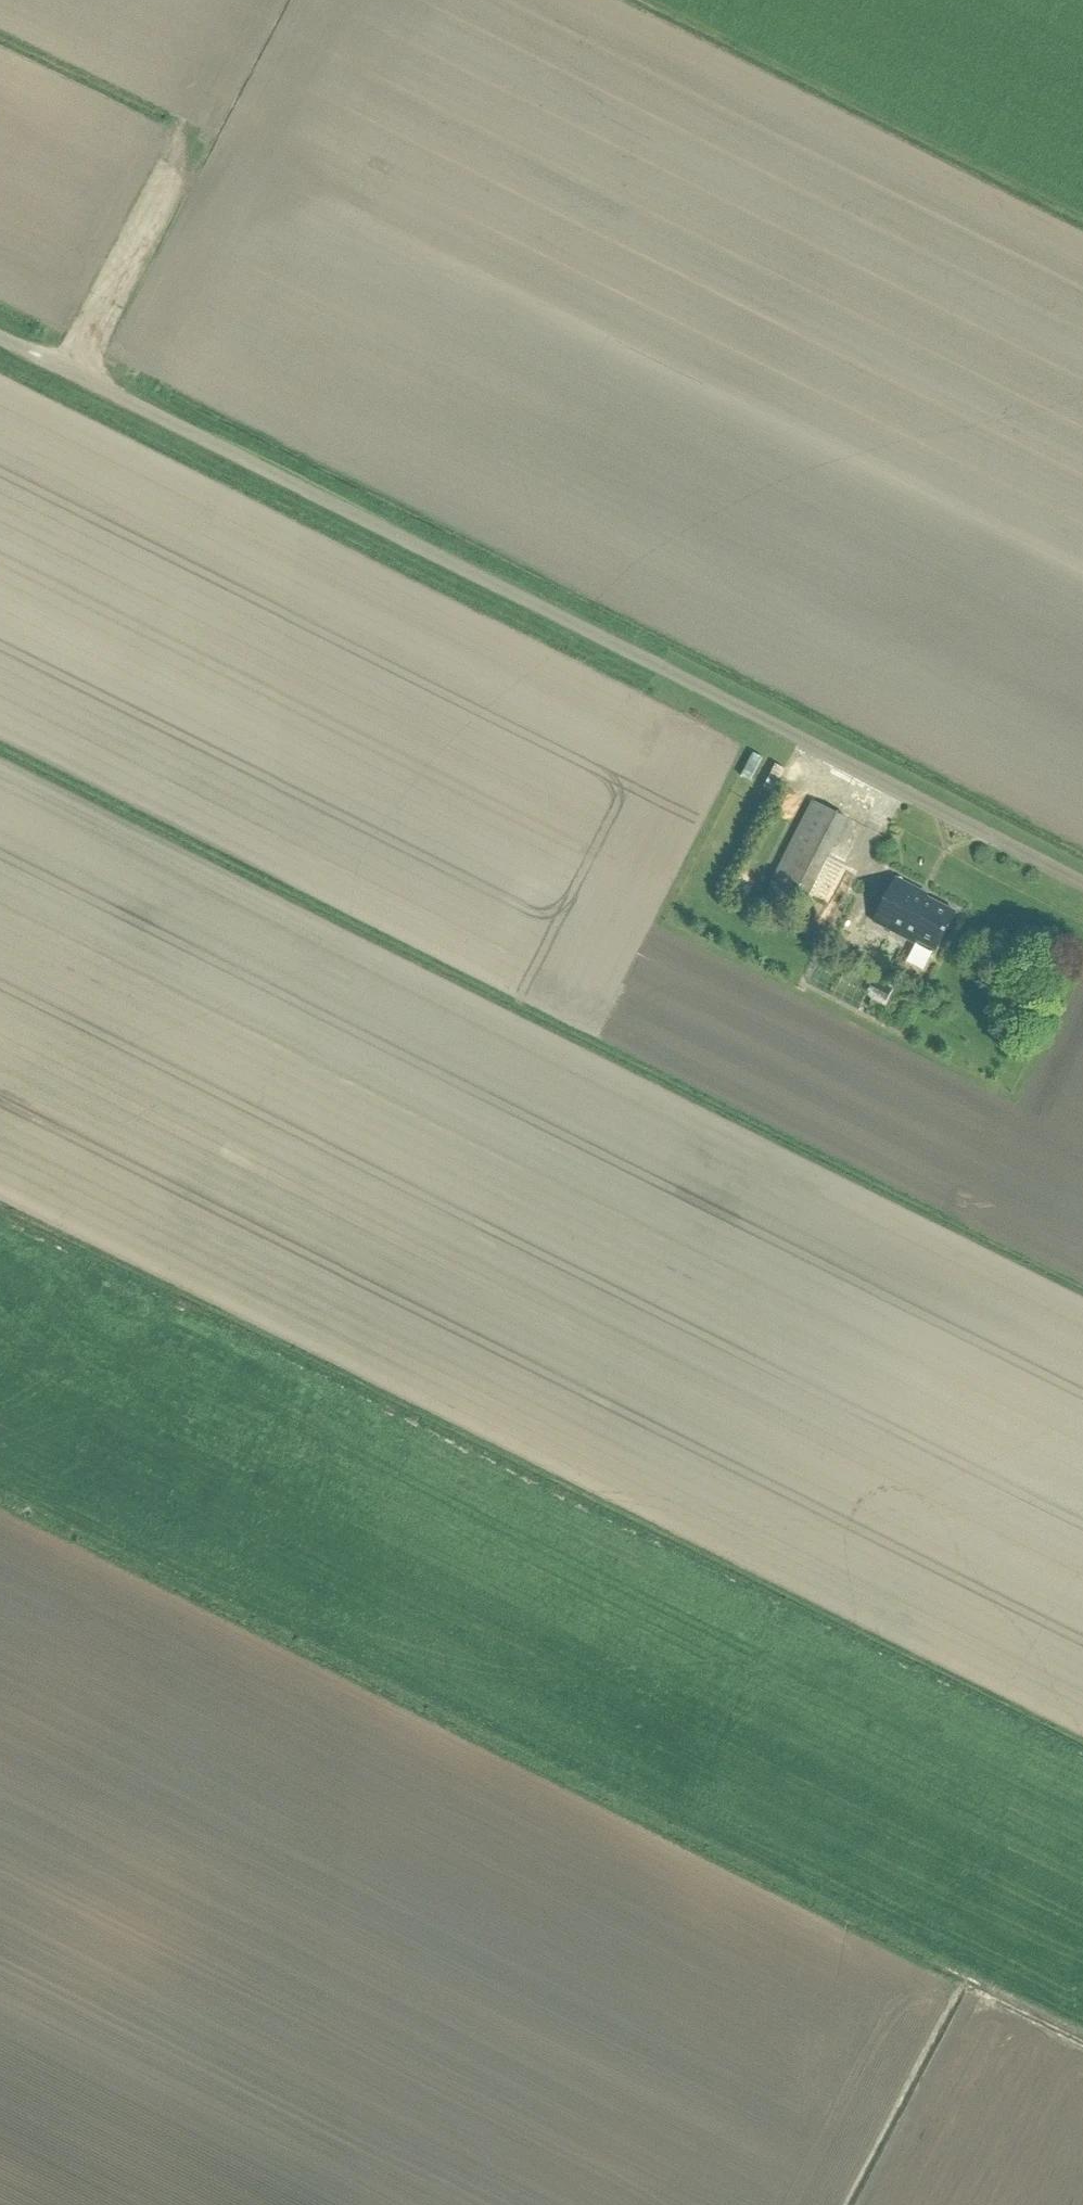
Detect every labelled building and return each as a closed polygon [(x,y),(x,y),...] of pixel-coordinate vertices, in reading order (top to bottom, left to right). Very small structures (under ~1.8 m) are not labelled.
[(812,797),(772,878),(808,896),(849,815),(812,797)] [(896,875),(873,921),(918,944),(919,941),(936,950),(957,909),(919,889),(920,887),(896,875)] [(893,989),(875,980),(868,993),(886,1002),(893,989)]
